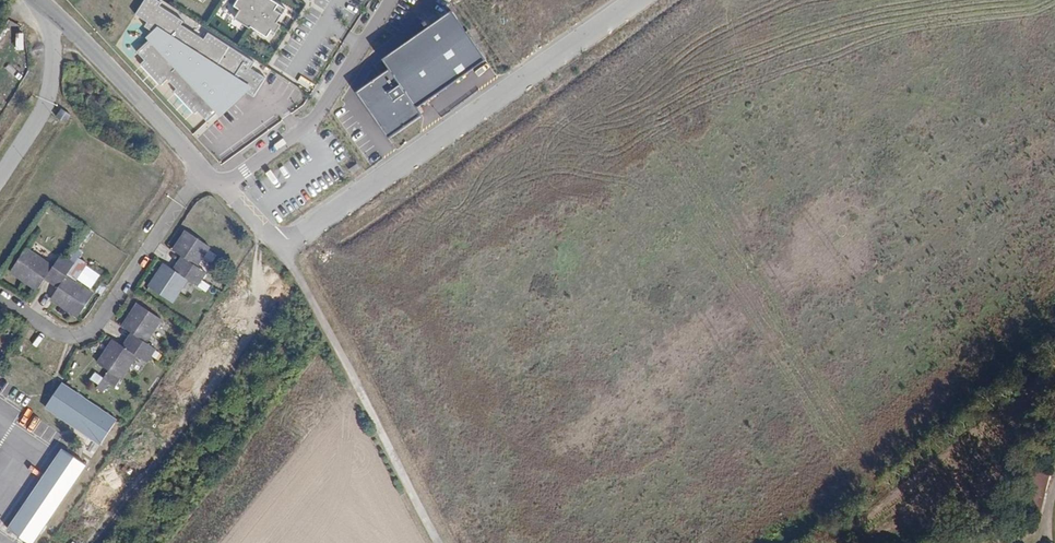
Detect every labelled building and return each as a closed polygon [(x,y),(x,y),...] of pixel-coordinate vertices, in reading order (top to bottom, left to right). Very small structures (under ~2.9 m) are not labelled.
[(153,0),(145,0),(135,16),(146,23),(143,28),(155,36),(136,54),(144,62),(139,66),(161,86),(167,80),(176,89),(172,92),(178,97),(191,110),(195,114),(197,112),(208,122),(234,103),(245,91),(252,97),(264,79),(249,70),(253,64),(207,35),(203,41),(179,26),(182,23),(157,7),(159,4),(153,0)] [(230,11),(236,15),(233,20),(248,29),(249,28),(266,39),(268,35),(272,37),(279,26),(275,24),(284,10),(272,2),(273,0),(237,0),(230,11)] [(484,57),(451,10),(378,60),(385,70),(355,91),(389,139),(421,116),(414,106),(484,57)] [(71,115),(62,108),(57,116),(67,122),(71,115)] [(416,125),(405,129),(408,138),(419,134),(416,125)] [(354,144),(361,140),(353,126),(346,129),(354,144)] [(364,144),(358,147),(366,162),(372,159),(364,144)] [(361,169),(357,163),(348,169),(352,175),(361,169)] [(180,255),(196,266),(209,246),(185,230),(172,249),(180,255)] [(43,279),(52,266),(26,248),(10,273),(37,289),(43,279)] [(188,280),(197,286),(206,273),(196,266),(180,255),(171,269),(188,280)] [(66,274),(73,265),(59,256),(52,266),(43,279),(56,288),(66,274)] [(171,269),(163,263),(147,286),(172,303),(188,280),(171,269)] [(56,288),(49,299),(76,317),(93,293),(66,274),(56,288)] [(130,330),(146,341),(159,321),(135,305),(122,325),(130,330)] [(138,355),(147,362),(156,348),(146,341),(130,330),(121,344),(138,355)] [(121,344),(113,338),(97,361),(122,378),(138,355),(121,344)] [(61,384),(45,408),(100,445),(116,422),(61,384)] [(26,432),(48,442),(54,427),(32,418),(26,432)] [(62,451),(8,530),(25,542),(35,542),(86,468),(62,451)] [(1035,469),(1026,506),(1042,510),(1051,473),(1035,469)]
